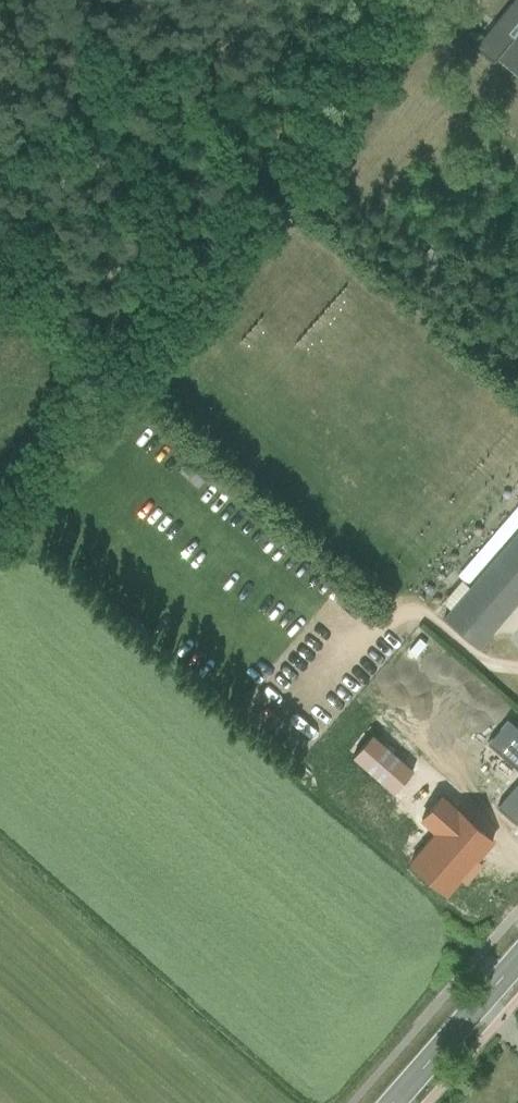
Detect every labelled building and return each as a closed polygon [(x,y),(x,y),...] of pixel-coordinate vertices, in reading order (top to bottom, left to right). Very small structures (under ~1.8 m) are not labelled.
[(474,47),(493,64),(498,59),(517,76),(517,0),(513,0),(474,47)] [(460,530),(440,554),(466,576),(486,551),(460,530)] [(444,616),(481,648),(517,606),(517,532),(444,616)]
